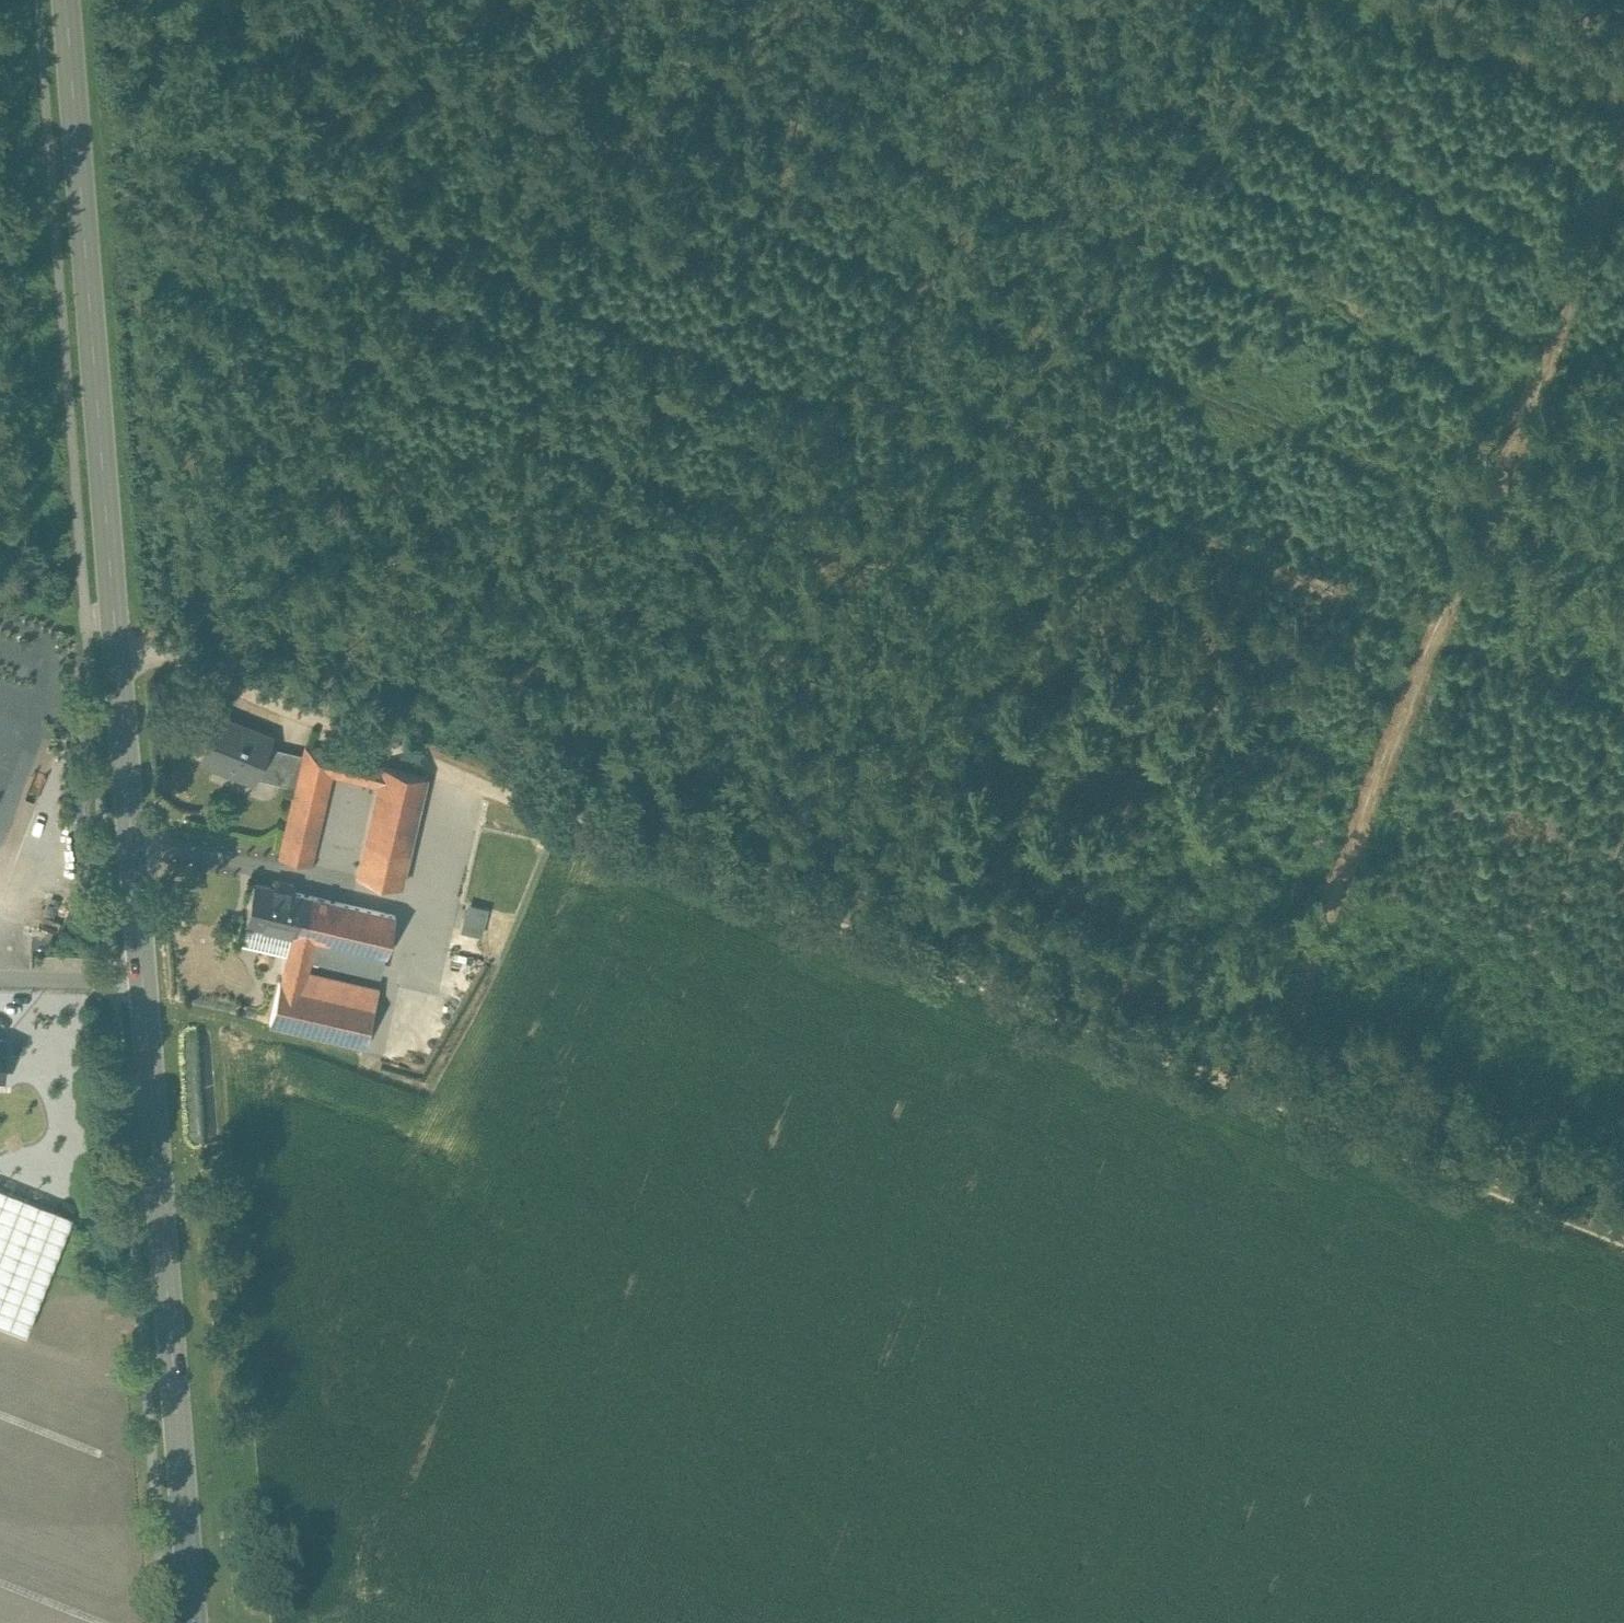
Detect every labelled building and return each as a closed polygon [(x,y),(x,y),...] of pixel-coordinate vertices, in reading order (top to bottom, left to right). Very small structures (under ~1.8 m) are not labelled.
[(236,729),(216,722),(202,759),(255,779),(270,739),(237,726),(236,729)] [(386,765),(307,745),(304,753),(296,785),(287,822),(317,829),(331,774),(381,786),(386,765)] [(304,753),(288,750),(280,782),(296,785),(304,753)] [(427,776),(386,765),(381,786),(358,875),(399,886),(427,776)] [(317,829),(287,822),(279,855),(309,862),(317,829)] [(273,885),(254,882),(244,922),(278,929),(286,891),(291,892),(293,885),(274,880),(273,885)] [(291,892),(286,891),(278,929),(294,933),(317,939),(333,942),(342,904),(291,892)] [(395,916),(342,904),(333,942),(386,955),(395,916)] [(485,933),(452,926),(447,950),(480,957),(485,933)] [(317,939),(294,933),(282,983),(279,982),(270,1019),(367,1042),(376,1003),(306,986),(317,939)] [(25,1333),(72,1214),(0,1186),(0,1323),(25,1333)]
